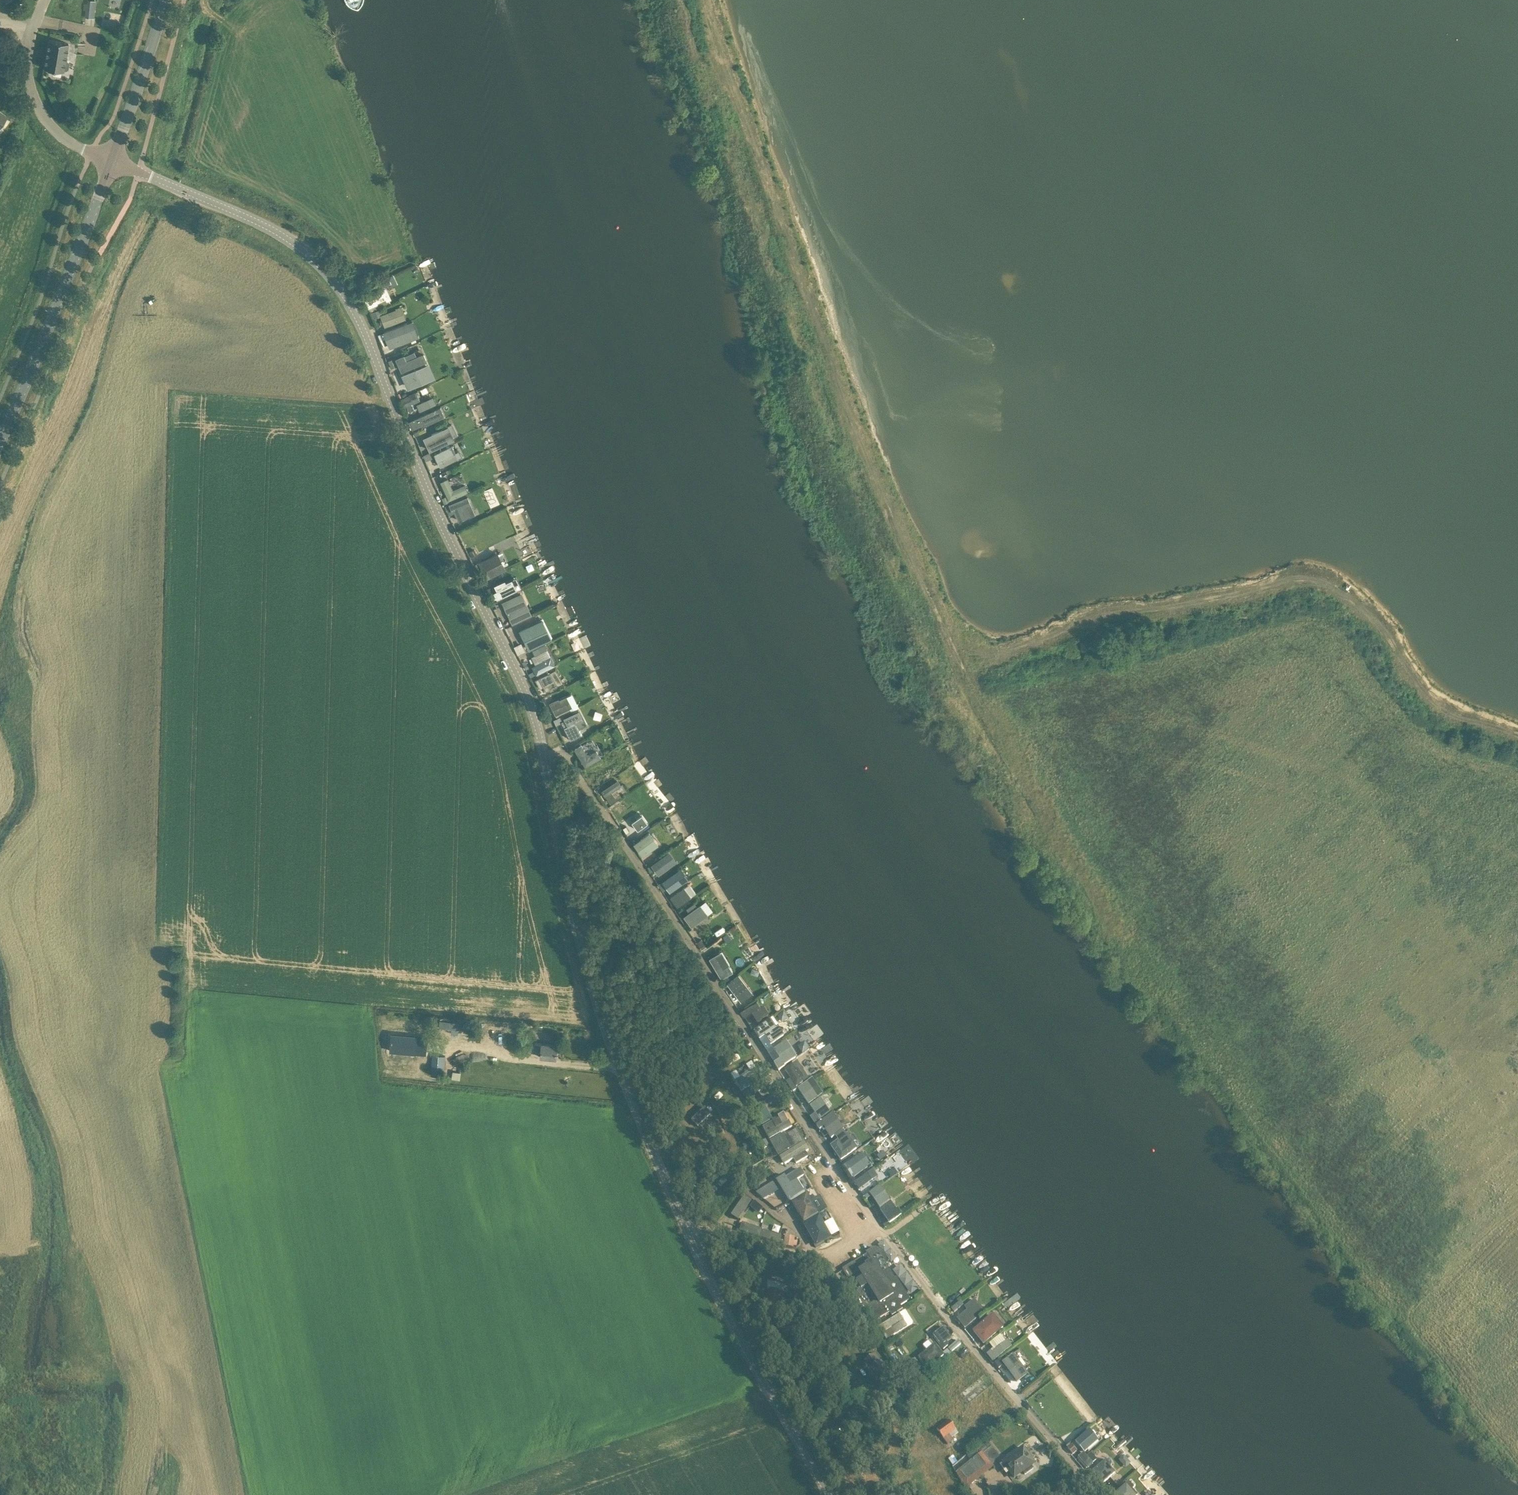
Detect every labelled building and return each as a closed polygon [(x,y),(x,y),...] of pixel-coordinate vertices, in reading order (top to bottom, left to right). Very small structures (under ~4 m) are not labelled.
[(93,0),(87,0),(87,3),(84,3),(83,10),(95,11),(96,0),(93,0)] [(68,43),(49,39),(44,67),(63,71),(64,69),(66,70),(68,68),(69,62),(68,60),(65,60),(68,43)] [(374,283),(377,289),(390,282),(387,276),(374,283)] [(374,283),(359,290),(363,297),(364,297),(378,290),(377,289),(374,283)] [(378,290),(364,297),(371,311),(391,301),(390,299),(392,298),(386,287),(378,291),(378,290)] [(396,308),(380,314),(380,315),(385,326),(406,317),(401,304),(396,306),(396,308)] [(372,311),(374,318),(380,315),(380,314),(380,313),(382,312),(380,308),(372,311)] [(413,319),(383,331),(390,347),(419,335),(413,319)] [(404,354),(396,358),(402,371),(428,360),(424,352),(417,355),(407,360),(404,354)] [(426,365),(404,375),(409,386),(431,377),(426,365)] [(418,390),(401,399),(405,407),(407,406),(409,411),(418,407),(420,411),(437,402),(433,395),(426,398),(425,396),(422,398),(418,390)] [(441,406),(409,421),(413,428),(422,424),(422,425),(445,415),(441,406)] [(432,434),(424,438),(430,450),(455,438),(454,436),(458,434),(453,423),(449,425),(431,433),(432,434)] [(425,427),(414,433),(415,436),(426,430),(425,427)] [(452,444),(434,453),(440,466),(458,457),(452,444)] [(432,450),(423,454),(426,459),(434,455),(432,450)] [(448,477),(440,481),(447,495),(449,500),(468,491),(464,483),(453,489),(448,477)] [(467,495),(450,503),(453,511),(455,511),(459,520),(467,517),(463,507),(471,504),(467,495)] [(480,544),(475,530),(462,534),(467,548),(480,544)] [(475,565),(475,566),(482,579),(487,577),(487,578),(507,568),(498,551),(478,561),(479,562),(475,564),(475,565)] [(497,590),(494,592),(497,598),(517,588),(513,582),(497,590)] [(521,592),(502,602),(513,624),(532,614),(521,592)] [(502,607),(499,601),(493,603),(496,610),(502,607)] [(543,618),(519,629),(529,649),(552,638),(543,618)] [(521,642),(515,645),(518,654),(525,651),(521,642)] [(544,643),(532,649),(535,655),(547,648),(544,643)] [(536,664),(532,666),(537,674),(555,664),(551,656),(536,664)] [(551,671),(535,678),(540,688),(544,686),(546,690),(558,685),(551,671)] [(559,698),(549,702),(555,714),(572,706),(574,708),(579,706),(572,691),(559,698)] [(564,714),(554,719),(556,724),(562,721),(570,738),(581,733),(579,729),(588,725),(580,708),(565,716),(564,714)] [(582,743),(574,748),(586,765),(601,756),(596,748),(591,752),(587,751),(582,743)] [(618,779),(602,790),(606,795),(611,802),(622,795),(620,792),(615,796),(612,791),(622,784),(618,779)] [(629,797),(614,807),(620,817),(635,807),(629,797)] [(643,813),(633,820),(639,828),(649,821),(643,813)] [(643,836),(633,843),(642,856),(658,845),(652,836),(646,840),(643,836)] [(668,854),(653,865),(659,874),(675,863),(668,854)] [(678,869),(662,881),(670,891),(686,880),(678,869)] [(685,885),(670,896),(678,906),(692,895),(691,895),(685,886),(685,885)] [(701,903),(684,915),(692,925),(708,913),(701,903)] [(730,931),(724,934),(727,941),(733,938),(730,931)] [(717,953),(709,957),(722,977),(732,971),(733,970),(729,964),(725,966),(717,953)] [(739,973),(727,982),(741,1001),(753,992),(739,973)] [(757,999),(740,1010),(745,1017),(750,1014),(757,1025),(769,1017),(757,999)] [(783,1022),(788,1017),(782,1011),(777,1016),(783,1022)] [(460,1022),(440,1019),(439,1027),(459,1029),(460,1022)] [(759,1028),(755,1031),(760,1040),(765,1037),(770,1046),(784,1037),(778,1028),(776,1029),(771,1020),(759,1027),(759,1028)] [(391,1051),(430,1054),(432,1037),(393,1034),(391,1051)] [(449,1042),(474,1045),(474,1039),(450,1036),(449,1042)] [(786,1042),(774,1049),(780,1060),(775,1064),(779,1070),(785,1067),(784,1066),(796,1058),(786,1042)] [(806,1042),(798,1044),(801,1052),(809,1050),(806,1042)] [(540,1056),(556,1058),(558,1045),(541,1043),(541,1044),(534,1044),(533,1052),(540,1053),(540,1056)] [(457,1067),(469,1062),(465,1053),(464,1053),(464,1052),(456,1056),(457,1057),(453,1059),(457,1067)] [(430,1075),(443,1076),(445,1054),(432,1053),(430,1075)] [(798,1062),(785,1070),(790,1079),(787,1082),(793,1092),(797,1090),(796,1087),(809,1080),(798,1062)] [(756,1069),(735,1081),(742,1092),(763,1080),(756,1069)] [(812,1079),(798,1089),(809,1105),(823,1095),(812,1079)] [(758,1085),(743,1094),(747,1100),(762,1090),(758,1085)] [(717,1105),(730,1123),(747,1112),(735,1094),(717,1105)] [(766,1100),(769,1105),(778,1100),(775,1095),(766,1100)] [(821,1099),(810,1106),(820,1121),(831,1114),(821,1099)] [(752,1109),(761,1125),(772,1119),(764,1103),(752,1109)] [(705,1107),(691,1120),(697,1127),(711,1114),(705,1107)] [(833,1114),(816,1126),(820,1130),(823,1128),(831,1139),(844,1130),(833,1114)] [(763,1126),(770,1139),(792,1127),(789,1121),(782,1124),(780,1119),(776,1121),(775,1120),(763,1126)] [(785,1132),(770,1141),(778,1155),(795,1146),(804,1141),(797,1129),(786,1135),(785,1132)] [(840,1139),(830,1146),(841,1161),(858,1149),(848,1135),(846,1136),(842,1131),(837,1135),(840,1139)] [(760,1142),(763,1148),(768,1144),(765,1139),(760,1142)] [(778,1155),(778,1156),(787,1172),(804,1161),(795,1146),(778,1155)] [(861,1159),(845,1170),(853,1180),(868,1170),(861,1159)] [(881,1183),(893,1176),(886,1162),(874,1169),(881,1183)] [(785,1175),(778,1179),(791,1201),(804,1193),(797,1181),(805,1176),(800,1169),(786,1177),(785,1175)] [(873,1170),(855,1182),(860,1190),(878,1178),(873,1170)] [(880,1186),(869,1193),(879,1208),(890,1201),(880,1186)] [(807,1193),(791,1202),(803,1222),(819,1213),(807,1193)] [(745,1196),(731,1215),(738,1220),(752,1201),(745,1196)] [(750,1206),(755,1211),(759,1205),(754,1201),(750,1206)] [(891,1202),(880,1210),(889,1224),(902,1215),(898,1209),(896,1210),(891,1202)] [(819,1215),(803,1224),(816,1247),(832,1237),(819,1215)] [(762,1229),(742,1222),(740,1231),(779,1244),(782,1237),(762,1230),(762,1229)] [(785,1235),(785,1245),(794,1246),(794,1244),(797,1244),(797,1241),(795,1241),(795,1236),(785,1235)] [(853,1262),(843,1269),(848,1277),(849,1278),(861,1297),(857,1300),(859,1304),(858,1305),(870,1325),(880,1319),(890,1313),(892,1316),(903,1309),(901,1306),(909,1301),(896,1279),(894,1281),(884,1265),(885,1260),(884,1255),(883,1254),(880,1251),(874,1250),(853,1263),(853,1262)] [(901,1263),(893,1268),(909,1294),(917,1289),(901,1263)] [(809,1276),(795,1277),(796,1287),(810,1286),(809,1276)] [(781,1315),(784,1313),(786,1302),(785,1299),(783,1299),(785,1292),(783,1292),(784,1287),(783,1284),(768,1281),(767,1286),(768,1290),(770,1290),(766,1305),(772,1307),(771,1307),(773,1308),(771,1312),(781,1315)] [(794,1295),(789,1294),(789,1298),(810,1303),(812,1294),(801,1292),(801,1289),(795,1288),(794,1295)] [(969,1313),(959,1322),(965,1329),(985,1313),(975,1299),(964,1308),(969,1313)] [(951,1309),(954,1312),(961,1307),(958,1303),(951,1309)] [(905,1310),(878,1327),(886,1339),(913,1323),(905,1310)] [(812,1314),(807,1320),(817,1327),(822,1322),(812,1314)] [(993,1315),(973,1332),(984,1345),(1004,1329),(993,1315)] [(946,1326),(941,1330),(947,1338),(953,1344),(958,1340),(946,1326)] [(927,1352),(919,1358),(928,1370),(945,1357),(935,1345),(931,1340),(930,1340),(923,1346),(923,1347),(927,1352)] [(958,1341),(948,1348),(951,1352),(961,1344),(958,1341)] [(991,1351),(986,1354),(992,1362),(1012,1347),(1007,1341),(992,1352),(991,1351)] [(868,1370),(879,1386),(892,1377),(876,1353),(865,1360),(871,1368),(868,1370)] [(1013,1354),(1002,1362),(1002,1363),(1017,1383),(1028,1375),(1013,1354)] [(900,1371),(907,1380),(922,1368),(915,1359),(900,1371)] [(954,1440),(953,1438),(959,1434),(953,1426),(949,1420),(937,1429),(944,1438),(948,1444),(954,1440)] [(1090,1431),(1075,1442),(1084,1453),(1098,1441),(1090,1431)] [(987,1444),(978,1451),(980,1454),(982,1452),(991,1463),(996,1459),(999,1456),(998,1455),(989,1443),(987,1444)] [(1071,1444),(1068,1448),(1073,1454),(1077,1451),(1071,1444)] [(1025,1449),(1005,1463),(1016,1476),(1022,1472),(1025,1475),(1034,1469),(1031,1465),(1035,1463),(1025,1449)] [(1087,1456),(1084,1453),(1079,1458),(1088,1469),(1093,1464),(1097,1460),(1091,1453),(1087,1456)] [(948,1459),(953,1466),(958,1462),(953,1456),(948,1459)] [(1106,1461),(1090,1474),(1101,1486),(1115,1475),(1109,1468),(1111,1466),(1112,1465),(1112,1463),(1112,1462),(1111,1461),(1109,1460),(1108,1460),(1106,1461)] [(966,1488),(977,1480),(965,1465),(955,1473),(963,1483),(963,1484),(966,1488)] [(1115,1494),(1136,1494),(1132,1491),(1134,1489),(1133,1489),(1135,1487),(1131,1482),(1129,1484),(1128,1483),(1115,1494)] [(1166,1494),(1159,1486),(1149,1494),(1165,1494),(1166,1494)]
